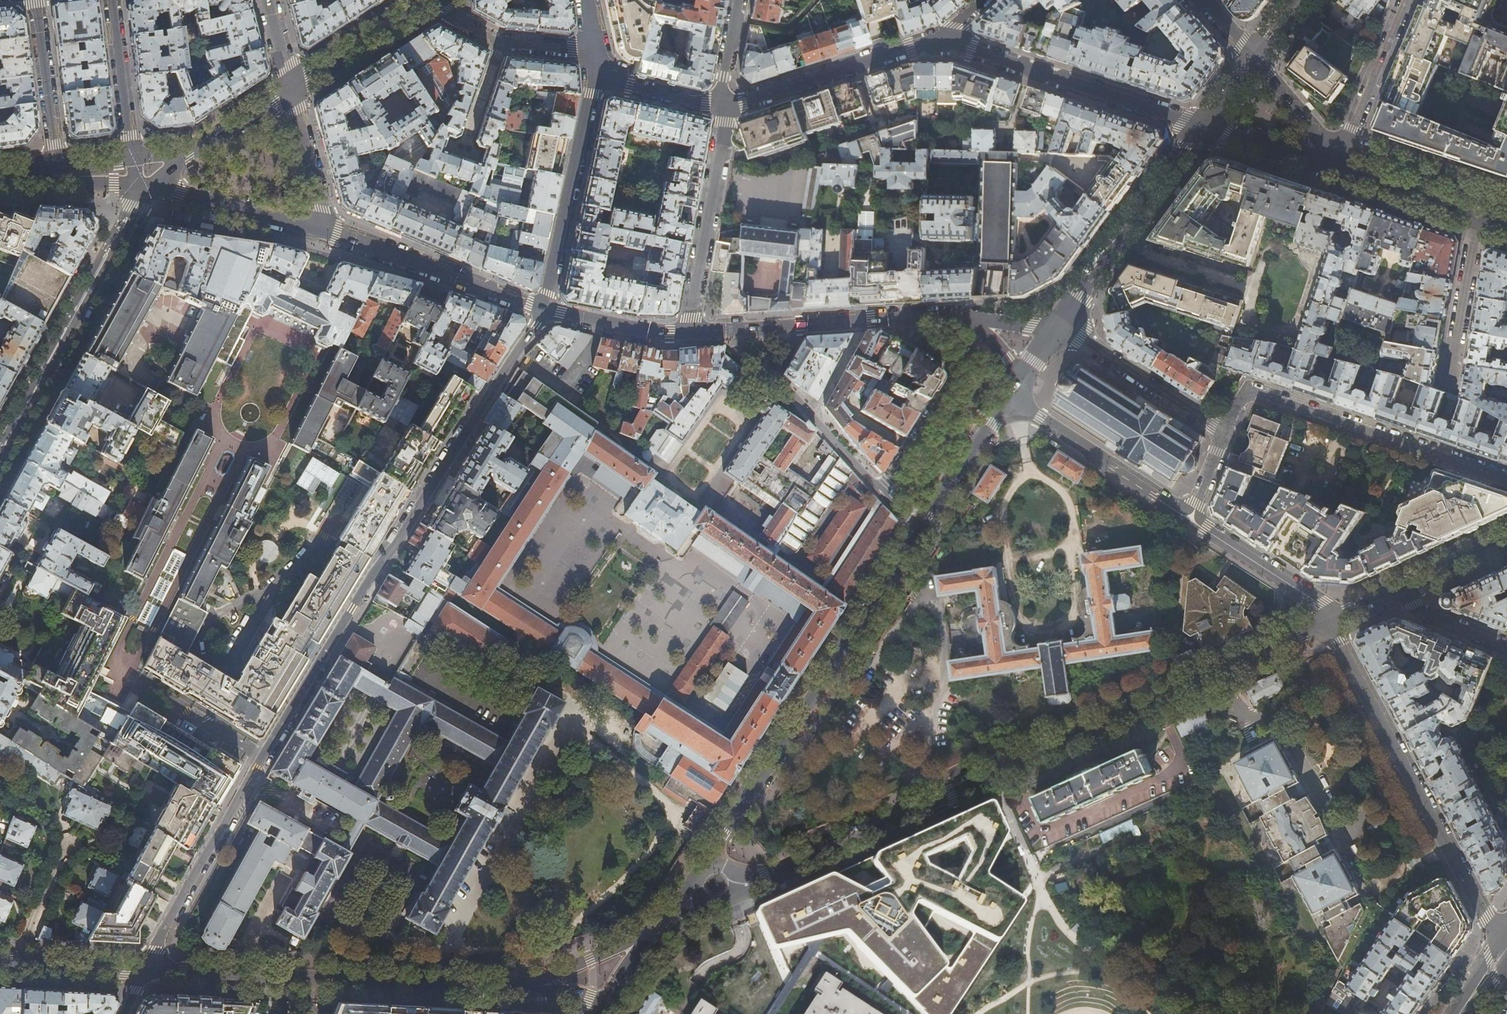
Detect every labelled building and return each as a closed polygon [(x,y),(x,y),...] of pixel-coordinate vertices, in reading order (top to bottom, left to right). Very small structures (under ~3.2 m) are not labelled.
[(94,0),(73,0),(57,2),(52,8),(55,30),(57,46),(76,44),(83,43),(102,40),(100,24),(97,2),(94,0)] [(171,31),(166,0),(132,0),(127,6),(129,19),(131,36),(156,33),(155,18),(156,18),(156,16),(156,15),(155,14),(164,13),(167,32),(171,31)] [(171,31),(185,28),(186,28),(186,25),(182,26),(180,12),(183,12),(183,13),(184,14),(190,13),(190,12),(190,11),(193,10),(194,11),(196,25),(198,25),(207,22),(206,17),(205,7),(204,0),(166,0),(171,31)] [(205,7),(209,7),(209,10),(213,9),(213,6),(218,5),(216,7),(216,8),(216,10),(216,12),(218,13),(220,13),(221,13),(223,12),(224,10),(226,17),(233,15),(237,14),(251,11),(248,0),(204,0),(205,7)] [(333,2),(346,23),(361,13),(376,4),(373,0),(332,0),(333,2)] [(508,1),(507,0),(473,0),(472,1),(472,11),(503,28),(504,28),(513,10),(503,10),(503,8),(503,7),(502,5),(508,1)] [(569,0),(545,0),(544,0),(547,6),(542,9),(542,12),(537,12),(535,31),(552,32),(567,34),(574,27),(573,18),(572,8),(569,0)] [(606,2),(609,17),(613,31),(615,43),(617,47),(618,49),(621,52),(623,55),(625,56),(630,57),(633,58),(636,58),(649,9),(651,0),(606,0),(606,2)] [(649,9),(672,14),(719,23),(723,4),(723,0),(695,0),(694,3),(681,1),(676,4),(662,1),(661,0),(651,0),(649,9)] [(755,0),(754,0),(752,10),(750,17),(777,23),(779,13),(776,13),(777,5),(755,0)] [(892,8),(889,0),(855,0),(861,18),(892,8)] [(892,8),(899,32),(917,27),(935,20),(924,0),(889,0),(892,8)] [(959,0),(924,0),(935,20),(952,6),(959,0)] [(1015,0),(1005,0),(997,7),(980,22),(982,34),(1005,42),(1022,48),(1029,25),(1025,24),(1023,17),(1026,15),(1015,0)] [(1026,15),(1041,2),(1050,12),(1056,7),(1061,13),(1064,12),(1072,8),(1082,3),(1079,0),(1015,0),(1026,15)] [(1127,12),(1142,0),(1117,0),(1127,12)] [(1155,11),(1138,26),(1150,34),(1160,25),(1186,3),(1183,0),(1145,0),(1155,11)] [(1224,2),(1237,17),(1257,16),(1265,6),(1269,0),(1225,0),(1224,2)] [(1350,6),(1348,11),(1359,19),(1365,11),(1369,14),(1380,0),(1342,0),(1350,6)] [(1422,7),(1424,8),(1425,7),(1446,15),(1449,8),(1453,9),(1454,7),(1460,9),(1462,4),(1466,5),(1465,7),(1466,11),(1468,11),(1463,22),(1480,29),(1489,33),(1490,33),(1495,21),(1492,15),(1495,8),(1499,0),(1425,0),(1422,7)] [(314,8),(312,1),(289,7),(294,28),(299,47),(306,49),(316,43),(326,37),(346,23),(333,2),(321,11),(319,11),(318,7),(314,8)] [(533,2),(531,2),(518,4),(512,5),(513,10),(504,28),(521,29),(535,31),(537,12),(533,2)] [(1186,3),(1160,25),(1185,54),(1179,62),(1174,63),(1143,53),(1141,60),(1138,69),(1133,85),(1159,94),(1184,102),(1190,100),(1196,98),(1201,90),(1220,66),(1224,60),(1224,48),(1186,3)] [(1424,8),(1422,7),(1421,6),(1418,13),(1417,12),(1417,13),(1418,13),(1414,22),(1413,21),(1413,22),(1414,22),(1410,31),(1409,30),(1409,31),(1410,32),(1407,40),(1405,39),(1405,40),(1406,41),(1402,50),(1437,63),(1448,37),(1473,47),(1478,36),(1480,29),(1463,22),(1461,21),(1452,18),(1446,15),(1425,7),(1424,8)] [(1072,8),(1064,12),(1049,57),(1055,59),(1066,63),(1071,64),(1076,48),(1079,40),(1083,27),(1088,14),(1072,8)] [(2,37),(4,42),(4,43),(26,38),(24,29),(23,21),(8,9),(0,10),(0,36),(2,37)] [(672,14),(649,9),(636,58),(633,72),(655,77),(673,81),(677,62),(677,61),(672,59),(674,52),(654,47),(659,29),(657,28),(659,21),(662,19),(666,20),(666,22),(671,23),(672,14)] [(234,21),(233,15),(226,17),(214,20),(207,22),(198,25),(207,63),(217,61),(223,59),(233,57),(238,55),(243,54),(241,48),(246,47),(247,53),(261,50),(257,36),(251,11),(237,14),(239,20),(234,21)] [(1064,12),(1061,13),(1052,15),(1046,31),(1045,31),(1041,42),(1039,42),(1036,52),(1043,55),(1049,57),(1064,12)] [(713,53),(719,23),(672,14),(671,23),(673,35),(677,34),(675,24),(687,27),(688,29),(687,36),(684,36),(683,40),(686,41),(685,49),(683,49),(683,51),(684,51),(683,56),(684,56),(683,64),(677,62),(673,81),(688,84),(697,87),(708,80),(713,53)] [(853,17),(844,20),(853,47),(859,45),(869,42),(861,18),(854,21),(853,17)] [(828,26),(829,29),(837,52),(846,49),(853,47),(844,20),(828,26)] [(1489,33),(1486,40),(1478,36),(1473,47),(1462,73),(1475,78),(1480,80),(1482,77),(1483,77),(1485,72),(1484,71),(1492,52),(1506,58),(1506,26),(1495,21),(1490,33),(1489,33)] [(431,27),(435,25),(429,22),(417,30),(420,35),(431,27)] [(1083,27),(1079,40),(1084,42),(1082,50),(1076,48),(1071,64),(1100,74),(1133,85),(1138,69),(1132,66),(1135,57),(1141,60),(1143,53),(1146,47),(1131,42),(1132,38),(1122,35),(1123,31),(1112,28),(1112,25),(1111,24),(1108,30),(1099,27),(1097,31),(1083,27)] [(435,25),(431,27),(420,35),(419,35),(429,49),(448,61),(450,67),(464,41),(453,35),(435,25)] [(766,76),(776,73),(769,52),(761,27),(749,25),(742,59),(740,73),(749,81),(766,76)] [(1038,28),(1029,25),(1022,48),(1026,49),(1036,52),(1039,42),(1041,42),(1045,31),(1038,28)] [(185,28),(171,31),(167,32),(156,33),(131,36),(134,58),(136,76),(175,72),(185,69),(189,68),(185,28)] [(821,28),(812,31),(821,58),(829,55),(837,52),(829,29),(822,31),(821,28)] [(796,40),(797,43),(804,63),(813,60),(821,58),(812,31),(803,34),(804,37),(796,40)] [(1309,98),(1321,107),(1327,100),(1330,102),(1333,104),(1351,79),(1355,83),(1366,56),(1333,32),(1326,41),(1321,48),(1312,41),(1302,53),(1289,71),(1302,82),(1314,91),(1309,98)] [(410,41),(394,51),(440,123),(445,115),(448,111),(453,102),(457,95),(454,82),(450,67),(448,61),(429,49),(419,35),(410,41)] [(26,38),(4,43),(4,42),(0,42),(0,62),(1,70),(0,70),(0,81),(30,77),(28,58),(26,38)] [(102,40),(83,43),(84,49),(82,49),(82,52),(77,53),(76,44),(57,46),(60,70),(79,67),(78,64),(86,63),(86,67),(105,64),(103,54),(102,40)] [(476,47),(464,41),(450,67),(454,82),(475,90),(488,54),(476,47)] [(797,43),(769,52),(776,73),(791,68),(804,63),(797,43)] [(261,50),(247,53),(243,54),(238,55),(241,67),(240,68),(239,69),(238,69),(238,68),(229,74),(230,75),(228,76),(227,76),(217,61),(207,63),(230,99),(247,88),(264,77),(266,70),(264,61),(261,50)] [(1438,64),(1437,63),(1402,50),(1401,50),(1391,74),(1380,100),(1387,103),(1413,113),(1418,102),(1419,102),(1420,102),(1421,101),(1421,98),(1420,97),(1424,86),(1428,87),(1438,64)] [(440,123),(394,51),(380,61),(355,77),(344,84),(363,115),(370,126),(378,137),(385,149),(388,153),(387,155),(414,166),(418,160),(425,147),(431,138),(439,126),(440,123)] [(233,57),(223,59),(224,65),(234,63),(233,57)] [(504,58),(496,82),(510,88),(510,89),(537,92),(539,61),(524,60),(504,58)] [(539,61),(537,92),(543,92),(543,86),(555,87),(555,93),(579,95),(578,79),(577,70),(572,64),(555,63),(539,61)] [(191,88),(185,69),(175,72),(178,80),(180,87),(186,106),(189,104),(188,102),(192,104),(193,106),(187,110),(192,124),(212,111),(230,99),(207,63),(201,65),(205,71),(206,71),(210,78),(195,87),(195,86),(191,88)] [(901,68),(888,73),(897,102),(907,99),(908,102),(918,100),(917,63),(901,68)] [(929,63),(917,63),(918,100),(918,103),(938,103),(937,63),(929,63)] [(947,63),(937,63),(938,103),(958,103),(958,63),(947,63)] [(968,67),(958,63),(958,103),(958,116),(969,116),(969,117),(970,119),(972,120),(988,121),(993,105),(1001,79),(982,72),(968,68),(968,67)] [(105,64),(86,67),(87,71),(80,72),(79,67),(60,70),(61,83),(63,94),(82,91),(81,82),(91,81),(92,90),(108,88),(105,64)] [(1502,78),(1501,78),(1499,83),(1500,84),(1498,87),(1506,90),(1506,67),(1502,78)] [(178,80),(175,72),(136,76),(139,97),(141,116),(149,123),(163,104),(164,102),(163,101),(166,96),(165,95),(164,79),(172,78),(173,80),(178,80)] [(902,116),(897,102),(888,73),(878,76),(868,79),(876,101),(877,106),(881,107),(886,106),(890,120),(895,118),(902,116)] [(30,77),(0,81),(0,86),(5,85),(5,90),(9,89),(10,93),(11,95),(13,95),(13,96),(12,96),(11,98),(11,99),(9,99),(9,97),(7,95),(0,96),(0,109),(11,107),(13,107),(34,105),(32,89),(30,77)] [(1001,78),(1001,79),(993,105),(1012,111),(1021,84),(1015,82),(1006,79),(1001,78)] [(1492,144),(1443,125),(1413,113),(1387,103),(1383,112),(1378,124),(1376,131),(1426,148),(1450,156),(1470,163),(1478,165),(1506,175),(1506,90),(1498,87),(1480,80),(1475,78),(1464,104),(1503,119),(1492,144)] [(475,90),(454,82),(457,95),(461,96),(458,104),(453,102),(448,111),(466,117),(475,90)] [(502,125),(510,89),(510,88),(496,82),(483,118),(502,125)] [(846,86),(833,91),(841,116),(855,112),(857,119),(868,116),(857,83),(846,86)] [(363,115),(344,84),(329,94),(317,102),(316,105),(315,109),(320,128),(323,142),(325,151),(378,137),(370,126),(346,132),(345,130),(347,130),(346,129),(345,129),(344,125),(344,123),(346,123),(343,115),(347,113),(350,116),(352,116),(356,115),(359,118),(363,115)] [(165,106),(163,104),(149,123),(157,129),(159,129),(172,127),(191,124),(192,124),(187,110),(186,106),(180,87),(174,88),(175,98),(171,99),(165,106)] [(1042,120),(1050,94),(1037,89),(1030,87),(1024,109),(1025,109),(1021,121),(1019,126),(1028,129),(1033,130),(1037,119),(1042,120)] [(92,90),(82,91),(63,94),(65,113),(68,134),(74,139),(92,137),(108,135),(113,129),(110,109),(108,88),(92,90)] [(822,94),(796,103),(806,134),(843,122),(841,116),(833,91),(822,94)] [(555,93),(543,92),(537,92),(536,98),(546,99),(542,113),(551,114),(573,119),(576,108),(579,95),(555,93)] [(1057,96),(1050,94),(1042,120),(1039,132),(1045,132),(1058,138),(1070,100),(1057,96)] [(631,128),(637,103),(623,100),(609,97),(603,100),(599,118),(595,139),(621,146),(625,126),(631,128)] [(1090,107),(1070,100),(1058,138),(1053,154),(1067,154),(1070,144),(1075,146),(1078,138),(1073,136),(1076,130),(1079,129),(1078,131),(1079,132),(1079,133),(1081,134),(1082,134),(1084,134),(1085,132),(1085,131),(1086,130),(1088,133),(1087,133),(1081,151),(1076,150),(1074,155),(1093,155),(1097,142),(1106,112),(1090,107)] [(660,109),(637,103),(631,128),(629,134),(676,145),(683,114),(660,109)] [(806,134),(796,103),(772,110),(752,117),(739,132),(738,136),(736,149),(766,154),(808,140),(806,134)] [(34,105),(13,107),(13,112),(3,122),(0,123),(0,148),(12,147),(25,145),(37,129),(36,119),(34,105)] [(466,117),(448,111),(445,115),(450,117),(444,127),(439,126),(431,138),(445,143),(447,136),(454,139),(459,136),(466,117)] [(1106,112),(1097,142),(1102,144),(1105,143),(1106,142),(1106,141),(1123,147),(1123,146),(1124,146),(1126,147),(1127,149),(1118,161),(1137,176),(1153,156),(1163,142),(1162,136),(1160,130),(1136,122),(1106,112)] [(533,134),(569,139),(571,130),(573,119),(551,114),(547,129),(524,126),(523,133),(533,134)] [(695,117),(683,114),(676,145),(688,148),(685,159),(673,156),(672,159),(702,166),(706,143),(710,120),(695,117)] [(501,131),(502,125),(483,118),(475,142),(478,147),(485,149),(483,156),(495,159),(498,145),(491,143),(492,140),(493,139),(494,137),(494,135),(494,134),(495,129),(501,131)] [(879,134),(884,149),(894,149),(918,150),(918,121),(913,123),(912,120),(902,124),(903,126),(890,131),(889,127),(885,128),(878,130),(879,134)] [(975,131),(975,152),(981,152),(997,152),(997,131),(985,130),(985,131),(975,131)] [(1045,132),(1039,132),(1017,131),(1017,153),(1020,153),(1053,154),(1058,138),(1045,132)] [(569,140),(569,139),(533,134),(532,138),(529,137),(528,141),(531,142),(525,170),(561,177),(561,176),(559,176),(563,157),(567,139),(569,140)] [(854,142),(850,143),(858,167),(859,167),(877,167),(885,167),(884,149),(879,134),(854,142)] [(353,157),(385,149),(378,137),(325,151),(329,164),(333,180),(360,174),(369,171),(367,164),(356,167),(353,157)] [(442,152),(445,143),(431,138),(425,147),(432,149),(427,163),(418,160),(414,166),(412,169),(433,178),(436,171),(454,177),(461,159),(442,152)] [(621,146),(595,139),(590,160),(586,178),(613,184),(621,146)] [(844,160),(843,166),(858,167),(850,143),(839,147),(844,160)] [(894,149),(884,149),(885,167),(877,167),(876,179),(889,179),(889,189),(914,190),(915,179),(929,180),(930,163),(930,150),(919,150),(919,163),(894,162),(894,149)] [(959,151),(930,150),(930,163),(981,165),(981,152),(975,152),(959,151)] [(1017,153),(997,152),(981,152),(981,165),(979,214),(979,224),(978,257),(978,268),(974,299),(983,299),(986,272),(987,272),(988,268),(992,269),(993,263),(1000,264),(1000,269),(1004,269),(1004,273),(1006,273),(1004,298),(1013,297),(1015,261),(1017,216),(1018,192),(1018,190),(1018,180),(1019,164),(1020,153),(1017,153)] [(387,155),(386,159),(384,164),(382,168),(372,192),(361,218),(369,221),(375,224),(389,230),(399,203),(401,198),(412,169),(414,166),(387,155)] [(1118,161),(1110,156),(1100,155),(1100,160),(1105,160),(1110,164),(1088,195),(1110,212),(1118,202),(1137,176),(1118,161)] [(491,175),(495,159),(483,156),(479,165),(461,159),(454,177),(453,180),(457,181),(458,179),(471,183),(468,193),(474,196),(486,201),(489,188),(482,186),(486,174),(491,175)] [(702,166),(672,159),(669,159),(666,169),(679,172),(678,175),(673,173),(671,182),(676,183),(676,186),(663,183),(661,194),(696,201),(699,184),(702,166)] [(1211,163),(1207,165),(1203,171),(1164,224),(1152,240),(1221,263),(1223,259),(1253,169),(1233,163),(1225,160),(1220,160),(1215,161),(1211,163)] [(1032,165),(1019,164),(1018,180),(1022,181),(1035,185),(1037,193),(1049,206),(1052,210),(1084,248),(1094,234),(1098,228),(1110,212),(1088,195),(1083,191),(1081,195),(1086,198),(1077,210),(1075,209),(1074,209),(1072,209),(1070,210),(1060,199),(1059,191),(1068,179),(1050,167),(1049,166),(1032,165)] [(553,215),(557,196),(561,177),(525,170),(504,165),(503,169),(508,170),(506,182),(491,179),(489,188),(486,201),(499,204),(517,207),(526,209),(553,215)] [(856,178),(859,167),(858,167),(843,166),(827,166),(822,185),(836,185),(835,190),(835,191),(837,192),(837,193),(842,193),(842,192),(843,191),(844,186),(852,186),(852,188),(854,189),(855,188),(856,187),(856,178)] [(803,216),(813,217),(817,180),(823,180),(824,170),(808,168),(803,216)] [(468,193),(433,178),(412,169),(401,198),(408,201),(410,196),(414,198),(417,192),(423,190),(431,193),(431,194),(445,200),(445,199),(455,203),(452,210),(453,210),(453,211),(453,212),(454,213),(454,214),(452,220),(453,220),(451,225),(399,203),(389,230),(419,243),(436,250),(448,255),(449,255),(474,196),(468,193)] [(1286,180),(1253,169),(1223,259),(1248,267),(1266,218),(1302,230),(1304,224),(1307,215),(1301,214),(1304,207),(1309,208),(1315,190),(1286,180)] [(360,174),(333,180),(336,192),(339,205),(342,208),(344,211),(353,214),(361,218),(372,192),(364,188),(360,174)] [(607,212),(613,184),(586,178),(583,191),(580,205),(599,210),(607,212)] [(1311,226),(1304,224),(1302,230),(1298,244),(1328,254),(1329,255),(1329,254),(1333,243),(1334,238),(1336,233),(1339,224),(1347,200),(1330,195),(1315,190),(1309,208),(1308,212),(1314,214),(1315,216),(1313,216),(1312,217),(1309,223),(1310,224),(1311,225),(1311,226)] [(1029,194),(1018,192),(1017,216),(1035,219),(1049,206),(1037,193),(1035,194),(1029,194)] [(974,224),(979,224),(979,214),(974,214),(974,210),(976,210),(976,207),(974,207),(975,193),(942,193),(938,195),(938,196),(928,195),(927,213),(942,214),(941,219),(934,219),(934,221),(927,221),(926,240),(934,240),(935,241),(943,241),(944,240),(956,241),(957,242),(964,242),(965,241),(973,241),(974,224)] [(691,226),(696,201),(661,194),(653,227),(649,227),(653,228),(651,238),(652,238),(665,241),(666,237),(681,240),(680,244),(688,245),(691,226)] [(465,262),(486,201),(474,196),(449,255),(452,257),(456,259),(462,261),(465,262)] [(1363,206),(1347,200),(1339,224),(1345,226),(1344,230),(1345,231),(1352,233),(1355,241),(1353,248),(1350,249),(1350,248),(1346,249),(1346,250),(1341,249),(1340,245),(1333,243),(1329,254),(1360,264),(1378,211),(1363,206)] [(493,224),(496,216),(499,204),(486,201),(465,262),(473,266),(481,269),(493,224)] [(526,209),(517,207),(499,204),(496,216),(523,221),(526,209)] [(596,225),(599,210),(580,205),(576,223),(571,250),(603,258),(606,243),(622,246),(621,248),(640,252),(641,251),(649,252),(650,247),(652,238),(651,238),(647,237),(628,234),(606,230),(605,228),(604,227),(596,225)] [(39,207),(32,223),(21,249),(31,255),(41,238),(40,235),(53,236),(55,236),(57,237),(49,251),(50,252),(50,253),(45,250),(40,259),(70,276),(83,252),(97,227),(88,210),(82,210),(60,208),(39,207)] [(610,207),(606,230),(628,234),(629,228),(648,232),(647,237),(651,238),(653,228),(649,227),(651,216),(610,207)] [(550,227),(553,215),(526,209),(523,221),(520,230),(520,233),(548,239),(550,227)] [(1084,248),(1052,210),(1048,214),(1055,223),(1057,222),(1062,223),(1039,253),(1022,261),(1015,261),(1013,297),(1026,296),(1061,278),(1073,261),(1084,248)] [(1401,219),(1378,211),(1360,264),(1359,268),(1376,273),(1382,255),(1377,253),(1380,244),(1378,243),(1380,238),(1385,239),(1384,247),(1402,253),(1398,264),(1412,269),(1418,250),(1412,248),(1415,239),(1421,241),(1426,227),(1401,219)] [(21,249),(32,223),(31,223),(23,220),(11,216),(10,221),(1,218),(0,220),(0,299),(21,249)] [(761,227),(787,228),(787,220),(762,219),(761,227)] [(517,243),(520,233),(520,230),(513,231),(509,251),(494,248),(499,227),(499,226),(498,225),(493,224),(481,269),(488,272),(494,275),(501,278),(509,281),(514,257),(517,243)] [(155,225),(129,272),(143,280),(152,250),(163,226),(155,225)] [(744,225),(744,230),(745,230),(744,254),(754,255),(755,256),(786,259),(785,264),(781,289),(782,289),(781,295),(780,297),(778,299),(776,300),(773,299),(773,300),(747,297),(745,296),(743,293),(742,289),(742,299),(746,299),(747,312),(754,311),(754,312),(757,312),(757,311),(762,311),(765,311),(767,311),(793,309),(796,266),(811,267),(814,251),(812,251),(812,231),(799,230),(799,232),(747,226),(747,225),(744,225)] [(182,229),(163,226),(152,250),(143,280),(157,285),(162,287),(169,261),(175,256),(182,258),(186,264),(177,292),(193,298),(212,234),(211,234),(200,232),(182,229)] [(814,251),(811,267),(809,281),(807,299),(807,308),(830,307),(854,305),(854,278),(856,231),(854,231),(843,231),(841,279),(817,280),(818,270),(821,270),(823,230),(816,230),(816,229),(815,228),(813,227),(812,231),(812,251),(814,251)] [(1442,232),(1426,227),(1421,241),(1418,250),(1412,269),(1410,273),(1452,280),(1455,262),(1459,242),(1454,236),(1442,232)] [(912,251),(914,252),(912,274),(902,274),(900,273),(893,273),(891,274),(888,274),(889,251),(886,251),(886,238),(874,238),(872,284),(883,283),(885,303),(885,304),(902,303),(921,302),(926,302),(924,280),(925,261),(926,244),(926,241),(925,241),(926,230),(913,229),(912,251)] [(743,274),(744,254),(745,230),(744,230),(736,230),(720,233),(716,257),(713,271),(721,273),(727,273),(743,274)] [(885,303),(883,283),(872,284),(874,238),(874,236),(874,231),(856,231),(854,278),(854,305),(874,304),(885,303)] [(545,251),(548,239),(520,233),(517,243),(533,246),(532,248),(545,251)] [(218,235),(212,234),(193,298),(238,315),(261,269),(266,259),(271,262),(274,244),(254,241),(218,235)] [(680,244),(665,241),(652,238),(650,247),(660,249),(657,265),(647,263),(646,267),(645,271),(682,278),(684,263),(688,245),(680,244)] [(289,249),(274,244),(271,262),(266,259),(261,269),(265,271),(267,270),(269,270),(270,268),(296,281),(307,258),(306,258),(307,256),(307,255),(306,254),(305,253),(289,249)] [(31,255),(21,249),(0,299),(43,324),(56,302),(70,276),(40,259),(31,255)] [(1494,249),(1487,253),(1483,278),(1480,297),(1506,303),(1506,254),(1494,249)] [(603,258),(571,250),(566,270),(561,297),(565,303),(599,309),(635,316),(642,283),(606,276),(605,277),(604,279),(600,279),(597,276),(599,273),(599,272),(603,258)] [(1360,264),(1329,254),(1329,255),(1328,254),(1321,276),(1313,301),(1345,311),(1348,300),(1336,297),(1335,295),(1337,289),(1350,293),(1353,287),(1359,268),(1360,264)] [(514,257),(509,281),(521,286),(531,290),(537,287),(543,260),(537,259),(535,259),(534,261),(514,257)] [(634,257),(633,264),(646,267),(647,263),(647,260),(634,257)] [(930,261),(925,261),(924,280),(926,302),(934,301),(963,300),(974,299),(978,268),(978,257),(974,257),(974,259),(973,262),(973,267),(970,267),(969,266),(959,266),(959,270),(949,271),(931,272),(930,261)] [(338,264),(338,265),(337,265),(324,295),(339,301),(341,298),(343,297),(344,293),(363,303),(366,296),(378,272),(342,263),(341,263),(339,263),(338,264)] [(646,267),(633,264),(632,264),(630,272),(631,273),(630,276),(643,279),(645,271),(646,267)] [(1122,279),(1134,308),(1146,333),(1147,337),(1159,340),(1169,345),(1210,367),(1212,362),(1222,341),(1224,336),(1229,337),(1234,322),(1242,301),(1199,287),(1163,275),(1133,265),(1127,273),(1122,279)] [(807,299),(809,281),(811,267),(796,266),(793,309),(801,309),(807,308),(807,299)] [(265,271),(261,269),(238,315),(193,298),(177,292),(175,292),(174,295),(188,303),(204,309),(198,319),(166,380),(183,389),(195,395),(215,358),(225,363),(252,312),(260,316),(266,315),(270,306),(295,319),(319,330),(315,338),(317,343),(321,345),(325,347),(330,345),(331,344),(340,348),(348,331),(354,320),(350,317),(351,314),(337,307),(339,301),(324,295),(322,295),(321,295),(320,295),(319,296),(318,298),(297,287),(298,285),(298,284),(297,283),(297,282),(296,281),(270,268),(269,270),(267,270),(265,271)] [(682,278),(645,271),(643,279),(642,283),(635,316),(659,317),(670,317),(675,312),(678,297),(682,278)] [(157,285),(143,280),(129,272),(125,278),(120,289),(97,329),(84,354),(109,368),(111,369),(151,296),(157,285)] [(416,295),(421,284),(399,278),(378,272),(366,296),(363,303),(354,320),(348,331),(361,337),(381,299),(401,305),(398,311),(394,309),(377,344),(373,346),(370,351),(371,355),(381,360),(382,360),(391,341),(392,342),(409,307),(416,295)] [(742,289),(743,274),(727,273),(726,283),(724,314),(735,313),(747,312),(746,299),(742,299),(742,289)] [(1449,299),(1452,280),(1410,273),(1404,292),(1409,293),(1412,283),(1418,284),(1423,283),(1422,293),(1424,297),(1423,298),(1422,301),(1425,303),(1421,305),(1419,303),(1418,301),(1402,298),(1400,303),(1398,311),(1419,314),(1445,317),(1449,299)] [(1122,314),(1134,308),(1122,279),(1113,291),(1105,303),(1107,317),(1122,314)] [(1400,303),(1353,287),(1350,293),(1348,300),(1345,311),(1343,317),(1391,333),(1398,311),(1400,303)] [(458,329),(474,300),(462,296),(450,292),(445,303),(443,307),(439,314),(438,314),(420,348),(418,355),(413,364),(434,374),(437,368),(447,350),(434,345),(432,346),(431,346),(430,346),(430,345),(430,344),(430,343),(433,338),(437,339),(448,320),(455,322),(453,326),(458,329)] [(420,348),(438,314),(439,314),(443,307),(432,302),(416,295),(409,307),(392,342),(391,341),(382,360),(384,361),(389,352),(391,353),(394,346),(393,345),(398,336),(420,348)] [(1480,297),(1476,318),(1474,332),(1506,338),(1506,324),(1504,326),(1504,328),(1501,328),(1503,324),(1503,321),(1505,319),(1506,315),(1505,313),(1506,313),(1506,303),(1480,297)] [(0,299),(0,318),(1,316),(10,322),(14,321),(16,325),(12,326),(8,332),(7,331),(3,339),(3,340),(3,341),(1,346),(2,349),(1,351),(0,351),(0,366),(15,375),(29,350),(43,324),(0,299)] [(504,329),(512,314),(504,311),(489,306),(480,302),(474,300),(458,329),(455,334),(449,346),(447,350),(437,368),(451,376),(462,382),(463,373),(463,372),(465,370),(473,355),(477,349),(465,343),(467,340),(470,341),(472,337),(478,339),(480,338),(482,339),(477,347),(478,347),(481,349),(483,350),(484,349),(490,338),(496,342),(503,328),(504,329)] [(1343,317),(1345,311),(1313,301),(1306,323),(1297,348),(1308,350),(1320,354),(1330,356),(1334,344),(1329,342),(1328,344),(1324,343),(1325,341),(1320,340),(1322,334),(1324,334),(1326,333),(1327,332),(1328,331),(1328,329),(1328,327),(1338,330),(1343,317)] [(1122,314),(1107,317),(1109,327),(1112,342),(1129,353),(1154,369),(1169,345),(1159,340),(1147,337),(1146,333),(1134,308),(1122,314)] [(517,316),(512,314),(504,329),(503,328),(496,342),(507,349),(516,337),(524,324),(523,320),(522,318),(517,316)] [(1442,335),(1445,317),(1419,314),(1416,331),(1413,331),(1412,336),(1411,335),(1409,343),(1411,343),(1410,347),(1439,352),(1442,335)] [(564,345),(568,349),(580,332),(565,329),(553,326),(544,335),(536,343),(552,358),(564,345)] [(856,350),(853,355),(865,362),(880,331),(879,331),(870,332),(866,332),(856,350)] [(884,334),(880,331),(865,362),(873,366),(889,336),(884,334)] [(449,346),(455,334),(450,332),(444,344),(449,346)] [(1474,332),(1471,349),(1468,365),(1506,372),(1506,362),(1506,360),(1504,360),(1497,359),(1496,359),(1495,360),(1494,361),(1490,361),(1492,348),(1493,346),(1499,347),(1499,348),(1500,350),(1501,351),(1503,351),(1505,351),(1506,350),(1506,338),(1474,332)] [(816,355),(836,363),(842,350),(850,334),(805,338),(798,349),(790,362),(782,375),(791,382),(801,389),(816,355)] [(894,339),(889,336),(873,366),(879,369),(881,366),(884,365),(888,367),(887,371),(888,373),(896,378),(913,349),(906,345),(894,339)] [(1234,337),(1229,337),(1224,336),(1222,341),(1232,345),(1224,366),(1248,375),(1253,377),(1265,342),(1257,341),(1253,350),(1232,343),(1234,337)] [(507,349),(496,342),(490,338),(484,349),(486,350),(486,352),(481,355),(479,354),(481,349),(478,347),(477,349),(473,355),(495,366),(496,367),(500,359),(507,349)] [(604,370),(613,340),(606,339),(601,338),(593,366),(604,370)] [(618,342),(613,340),(604,370),(616,373),(617,369),(623,343),(618,342)] [(1294,391),(1308,350),(1297,348),(1296,348),(1289,368),(1287,368),(1288,365),(1285,364),(1285,365),(1277,362),(1275,364),(1271,362),(1277,344),(1265,342),(1253,377),(1280,386),(1294,391)] [(631,345),(623,343),(617,369),(621,370),(636,373),(639,357),(640,357),(642,347),(631,345)] [(1436,372),(1439,352),(1410,347),(1387,344),(1378,370),(1380,370),(1382,371),(1384,360),(1390,361),(1392,359),(1393,361),(1399,362),(1401,361),(1401,360),(1405,361),(1405,359),(1409,360),(1410,361),(1411,363),(1410,365),(1409,365),(1405,377),(1421,383),(1433,388),(1436,372)] [(557,363),(568,349),(564,345),(552,358),(557,363)] [(1210,367),(1169,345),(1154,369),(1176,384),(1202,400),(1205,396),(1224,367),(1212,362),(1210,367)] [(716,347),(711,348),(709,368),(707,373),(706,382),(701,389),(706,391),(713,383),(714,383),(715,378),(716,378),(722,354),(724,347),(724,346),(716,347)] [(650,349),(642,347),(640,357),(639,357),(636,373),(632,406),(640,408),(651,412),(661,396),(660,370),(656,369),(659,351),(650,349)] [(356,408),(365,392),(344,381),(356,357),(340,348),(322,383),(291,445),(307,454),(316,438),(333,403),(340,407),(343,402),(356,408)] [(704,348),(696,349),(694,385),(693,390),(696,391),(699,388),(701,389),(706,382),(707,373),(709,368),(711,348),(704,348)] [(678,350),(678,351),(678,371),(682,397),(676,404),(682,409),(696,391),(693,390),(687,397),(685,395),(686,394),(687,385),(694,385),(696,349),(686,350),(678,350)] [(924,358),(913,349),(896,378),(892,384),(907,391),(911,383),(917,386),(924,376),(927,377),(934,366),(924,358)] [(1313,375),(1320,354),(1308,350),(1294,391),(1317,398),(1335,405),(1350,362),(1338,359),(1331,382),(1329,381),(1330,379),(1327,378),(1319,376),(1317,377),(1313,375)] [(669,351),(659,351),(656,369),(660,370),(661,396),(665,397),(670,399),(673,401),(676,404),(682,397),(678,371),(678,351),(669,351)] [(109,368),(84,354),(74,371),(64,389),(77,396),(86,401),(96,406),(97,403),(92,400),(99,388),(102,390),(104,389),(109,380),(108,378),(105,376),(109,368)] [(680,442),(721,385),(727,389),(735,377),(734,376),(740,367),(729,360),(722,354),(716,378),(715,378),(714,383),(713,383),(706,391),(701,389),(699,388),(696,391),(682,409),(676,404),(673,401),(667,408),(661,403),(665,397),(661,396),(651,412),(650,412),(667,424),(663,429),(656,431),(642,451),(644,458),(649,462),(655,454),(663,459),(677,440),(680,442)] [(495,366),(473,355),(465,370),(471,374),(470,377),(463,372),(463,373),(462,382),(471,387),(478,392),(489,376),(495,366)] [(832,371),(836,363),(816,355),(801,389),(804,391),(817,400),(824,387),(832,371)] [(865,362),(853,355),(848,363),(844,371),(856,379),(860,373),(873,378),(869,385),(861,380),(859,382),(870,390),(877,380),(878,378),(882,371),(879,369),(873,366),(865,362)] [(397,395),(408,373),(384,361),(382,360),(381,360),(378,368),(372,378),(387,386),(380,399),(365,392),(356,408),(356,409),(381,423),(397,395)] [(1392,374),(1382,371),(1380,370),(1372,396),(1370,395),(1370,393),(1368,392),(1360,390),(1358,391),(1354,390),(1362,365),(1350,362),(1335,405),(1358,412),(1377,419),(1392,374)] [(1158,479),(1171,488),(1180,475),(1181,476),(1183,472),(1188,473),(1192,472),(1195,470),(1197,466),(1198,462),(1197,458),(1195,455),(1194,454),(1197,451),(1196,450),(1205,437),(1168,413),(1138,394),(1134,399),(1079,364),(1074,372),(1072,371),(1057,395),(1058,396),(1053,404),(1085,425),(1108,440),(1105,445),(1115,452),(1158,479)] [(1468,365),(1465,383),(1463,398),(1474,402),(1485,408),(1490,411),(1497,415),(1503,418),(1506,420),(1506,402),(1500,401),(1499,400),(1498,398),(1497,397),(1496,397),(1494,397),(1493,398),(1492,399),(1487,399),(1485,396),(1486,388),(1489,388),(1489,385),(1487,385),(1486,384),(1488,381),(1491,382),(1492,383),(1494,385),(1496,385),(1498,384),(1506,386),(1506,372),(1468,365)] [(0,366),(0,403),(9,387),(15,375),(0,366)] [(937,369),(934,366),(927,377),(924,376),(917,386),(911,383),(907,391),(926,399),(929,395),(935,386),(939,380),(940,377),(940,375),(939,373),(937,369)] [(618,383),(622,372),(621,370),(617,369),(616,373),(613,382),(618,383)] [(824,406),(824,407),(832,417),(845,434),(855,446),(859,451),(879,472),(880,472),(894,451),(896,447),(872,435),(850,421),(838,406),(841,402),(843,403),(848,396),(846,394),(848,391),(850,394),(858,399),(860,395),(866,398),(859,411),(903,436),(910,425),(918,413),(900,405),(897,409),(888,405),(885,405),(889,399),(884,397),(870,390),(859,382),(856,379),(844,371),(836,386),(824,406)] [(1404,377),(1396,375),(1392,374),(1377,419),(1397,426),(1418,433),(1433,388),(1421,383),(1413,410),(1410,409),(1411,406),(1409,405),(1409,406),(1401,404),(1399,405),(1395,404),(1404,377)] [(456,412),(471,387),(462,382),(451,376),(440,393),(439,393),(436,398),(437,398),(416,431),(437,442),(456,412)] [(597,422),(531,377),(524,387),(515,381),(505,396),(518,405),(525,409),(543,420),(541,423),(552,430),(582,450),(583,450),(593,430),(597,422)] [(891,385),(878,378),(877,380),(870,390),(884,397),(890,387),(891,385)] [(134,408),(111,396),(104,409),(127,421),(126,423),(134,428),(174,449),(181,433),(155,418),(166,399),(159,395),(139,384),(135,394),(134,398),(134,400),(135,401),(135,402),(137,403),(134,408)] [(890,387),(884,397),(889,399),(897,404),(900,405),(918,413),(921,408),(926,399),(907,391),(892,384),(891,385),(890,387)] [(1459,447),(1474,402),(1463,398),(1454,424),(1452,423),(1453,421),(1450,420),(1442,417),(1440,419),(1436,418),(1445,392),(1433,388),(1418,433),(1439,440),(1459,447)] [(75,401),(77,396),(64,389),(56,403),(46,422),(73,437),(83,443),(87,436),(86,433),(84,432),(90,422),(92,423),(92,425),(106,433),(103,440),(106,442),(100,452),(116,461),(134,428),(126,423),(96,406),(86,401),(83,406),(75,401)] [(104,409),(111,396),(106,393),(99,406),(104,409)] [(484,421),(487,424),(502,433),(518,405),(505,396),(501,394),(492,408),(484,421)] [(417,406),(397,395),(381,423),(403,435),(386,463),(365,449),(359,461),(410,492),(427,465),(440,444),(437,442),(416,431),(407,425),(417,406)] [(765,398),(757,410),(763,414),(723,472),(741,484),(779,509),(773,517),(770,515),(763,525),(766,528),(760,536),(784,553),(793,551),(843,476),(857,492),(858,491),(869,503),(866,506),(876,513),(825,592),(714,515),(714,514),(703,507),(699,513),(679,499),(678,500),(670,494),(670,493),(650,480),(655,473),(645,466),(644,466),(593,430),(583,450),(633,485),(634,484),(642,489),(631,505),(625,514),(639,524),(662,541),(663,540),(676,549),(691,527),(776,586),(774,589),(768,597),(783,607),(791,596),(813,611),(728,740),(586,650),(589,646),(590,646),(591,644),(590,644),(586,636),(581,631),(577,629),(574,627),(570,627),(564,627),(563,626),(561,628),(562,629),(559,633),(543,623),(528,613),(491,590),(504,569),(514,554),(523,540),(533,525),(567,473),(566,473),(569,469),(568,469),(562,470),(558,468),(536,454),(533,458),(529,464),(525,469),(510,492),(507,495),(501,504),(499,507),(496,511),(509,520),(491,549),(477,540),(471,548),(486,557),(473,578),(458,569),(454,575),(447,588),(643,714),(637,725),(635,729),(640,732),(642,728),(668,745),(659,760),(644,749),(643,747),(640,741),(640,738),(640,734),(634,730),(633,735),(633,740),(633,743),(635,748),(638,753),(639,755),(642,757),(671,776),(713,804),(785,694),(786,694),(789,689),(792,684),(791,684),(817,644),(848,596),(872,560),(897,521),(891,515),(844,463),(824,440),(819,449),(828,456),(810,483),(787,467),(804,442),(806,444),(815,431),(811,426),(807,421),(804,424),(767,399),(765,398)] [(1485,408),(1474,402),(1459,447),(1480,454),(1500,461),(1506,443),(1506,420),(1503,418),(1496,437),(1493,436),(1494,434),(1491,433),(1490,434),(1483,431),(1481,433),(1477,431),(1485,408)] [(525,409),(518,405),(502,433),(508,436),(525,409)] [(650,412),(651,412),(640,408),(632,423),(628,424),(622,421),(618,432),(637,439),(648,416),(650,412)] [(1497,415),(1490,411),(1487,416),(1494,420),(1497,415)] [(1297,441),(1300,433),(1291,429),(1255,415),(1249,432),(1251,433),(1250,436),(1251,438),(1252,440),(1252,443),(1252,446),(1250,449),(1248,452),(1245,454),(1243,455),(1242,457),(1239,463),(1231,460),(1228,467),(1253,476),(1279,486),(1281,482),(1282,482),(1284,478),(1283,478),(1295,445),(1299,446),(1300,447),(1301,443),(1297,441)] [(73,437),(46,422),(36,440),(25,461),(103,503),(109,491),(73,471),(71,475),(60,469),(58,464),(60,461),(69,465),(77,450),(69,445),(73,437)] [(508,436),(502,433),(487,424),(480,436),(465,462),(454,480),(476,493),(486,479),(485,477),(483,476),(486,471),(488,471),(491,480),(510,492),(525,469),(506,457),(494,461),(493,460),(498,453),(501,454),(511,438),(508,436)] [(151,497),(146,508),(139,523),(133,537),(139,540),(124,571),(143,580),(214,438),(195,428),(159,501),(151,497)] [(582,450),(552,430),(536,454),(558,468),(562,470),(568,469),(569,469),(582,450)] [(1286,479),(1299,446),(1295,445),(1283,478),(1284,478),(1286,479)] [(271,465),(277,452),(271,449),(265,462),(271,465)] [(1049,465),(1078,484),(1087,469),(1059,450),(1049,465)] [(533,458),(527,454),(523,460),(529,464),(533,458)] [(1239,463),(1242,457),(1234,454),(1231,460),(1239,463)] [(251,458),(179,599),(197,608),(207,590),(212,579),(219,566),(225,569),(252,519),(244,515),(268,466),(251,458)] [(28,513),(32,505),(39,509),(40,509),(42,510),(46,503),(44,501),(47,496),(39,491),(42,485),(47,484),(58,490),(61,491),(59,496),(73,503),(72,504),(81,509),(82,508),(95,516),(96,514),(103,518),(109,507),(103,503),(25,461),(13,481),(3,499),(26,512),(28,513)] [(389,526),(410,492),(359,461),(358,461),(351,473),(369,485),(370,484),(375,486),(348,530),(376,547),(389,526)] [(974,493),(989,503),(1007,474),(992,465),(983,479),(974,493)] [(1335,581),(1356,583),(1381,571),(1413,557),(1445,542),(1444,542),(1417,532),(1414,539),(1411,540),(1409,533),(1410,529),(1400,525),(1396,535),(1389,538),(1388,538),(1387,537),(1379,541),(1379,542),(1379,543),(1363,551),(1362,552),(1363,555),(1352,560),(1345,560),(1345,554),(1342,551),(1366,513),(1344,504),(1336,515),(1333,516),(1329,513),(1332,509),(1330,508),(1329,509),(1327,511),(1313,503),(1314,501),(1312,500),(1314,498),(1311,496),(1310,498),(1306,495),(1303,496),(1302,493),(1301,494),(1282,487),(1281,490),(1265,517),(1247,505),(1245,508),(1237,503),(1237,501),(1239,501),(1241,494),(1245,496),(1253,476),(1228,467),(1218,490),(1213,505),(1214,511),(1216,517),(1242,533),(1271,552),(1278,541),(1276,540),(1291,517),(1326,540),(1312,562),(1311,563),(1310,562),(1302,573),(1313,579),(1335,581)] [(1481,521),(1495,515),(1500,517),(1504,515),(1506,514),(1506,493),(1440,470),(1434,473),(1427,492),(1414,499),(1412,504),(1405,508),(1399,525),(1400,525),(1410,529),(1417,532),(1444,542),(1446,537),(1461,530),(1465,533),(1479,527),(1481,521)] [(476,493),(454,480),(448,476),(426,513),(420,523),(438,534),(449,541),(454,531),(464,529),(478,537),(496,511),(499,507),(476,493)] [(501,504),(507,495),(504,492),(497,502),(501,504)] [(860,504),(846,494),(810,546),(804,555),(819,565),(860,504)] [(3,499),(0,505),(0,547),(5,550),(13,536),(19,539),(27,523),(22,520),(26,512),(3,499)] [(139,523),(146,508),(131,499),(122,514),(139,523)] [(250,509),(255,511),(259,503),(255,501),(250,509)] [(972,506),(968,502),(960,515),(964,518),(972,506)] [(1376,522),(1385,525),(1387,520),(1378,517),(1376,522)] [(442,568),(456,545),(449,541),(438,534),(420,523),(413,534),(408,543),(419,550),(412,561),(405,574),(429,588),(435,592),(438,588),(445,592),(447,588),(454,575),(442,568)] [(44,552),(36,567),(62,581),(74,588),(86,594),(87,594),(89,593),(91,591),(91,589),(91,588),(91,586),(92,584),(65,569),(65,568),(66,569),(69,564),(72,566),(76,559),(73,558),(75,553),(74,553),(75,552),(102,567),(102,566),(105,565),(107,563),(107,561),(107,558),(108,556),(57,529),(47,546),(45,545),(43,546),(42,549),(42,550),(44,552)] [(371,555),(376,547),(348,530),(341,542),(346,545),(342,550),(338,547),(333,555),(328,552),(322,562),(327,565),(318,580),(308,574),(279,622),(274,618),(272,622),(271,624),(272,626),(273,629),(274,630),(269,637),(264,634),(240,673),(245,676),(236,691),(231,688),(235,682),(225,676),(224,676),(196,660),(196,659),(187,653),(207,613),(197,608),(179,599),(144,667),(156,674),(160,677),(161,681),(181,693),(187,692),(188,691),(197,696),(201,699),(223,713),(223,712),(236,720),(235,722),(237,727),(257,739),(260,738),(275,715),(273,714),(275,711),(276,712),(291,688),(308,660),(301,656),(304,653),(301,651),(308,639),(313,642),(323,636),(325,632),(344,601),(365,566),(371,555)] [(342,550),(346,545),(341,542),(339,541),(336,546),(338,547),(342,550)] [(1012,605),(1000,599),(998,587),(999,587),(996,567),(995,567),(995,566),(975,569),(976,570),(937,576),(940,596),(979,590),(981,605),(973,607),(973,611),(970,612),(968,613),(965,615),(964,617),(962,621),(962,625),(962,627),(964,630),(966,634),(969,636),(973,637),(976,638),(977,641),(986,640),(988,655),(949,661),(952,681),(998,674),(999,677),(1002,680),(1011,679),(1010,675),(1012,675),(1012,677),(1014,679),(1015,680),(1018,681),(1021,681),(1021,682),(1023,681),(1025,680),(1026,679),(1027,677),(1027,675),(1028,673),(1027,672),(1027,670),(1044,667),(1045,675),(1044,675),(1044,677),(1045,676),(1047,685),(1046,685),(1046,687),(1047,687),(1048,695),(1047,695),(1047,696),(1048,696),(1049,702),(1053,705),(1069,703),(1072,699),(1071,693),(1072,693),(1072,692),(1071,692),(1070,683),(1071,683),(1071,682),(1070,682),(1069,673),(1070,673),(1070,672),(1068,672),(1067,664),(1084,661),(1085,664),(1084,664),(1085,666),(1086,668),(1088,670),(1089,670),(1091,671),(1093,671),(1096,669),(1098,668),(1099,666),(1100,664),(1100,660),(1099,659),(1158,650),(1155,630),(1117,635),(1114,612),(1117,612),(1117,610),(1128,609),(1131,605),(1130,598),(1126,594),(1115,596),(1114,595),(1111,595),(1108,571),(1146,566),(1143,546),(1105,551),(1105,550),(1085,553),(1085,554),(1085,555),(1088,574),(1090,586),(1085,589),(1082,591),(1078,595),(1080,597),(1079,603),(1078,604),(1079,609),(1081,613),(1087,620),(1089,624),(1089,628),(1089,630),(1088,631),(1086,634),(1082,636),(1075,638),(1076,642),(1064,644),(1063,641),(1064,641),(1064,640),(1063,640),(1063,639),(1062,639),(1062,641),(1042,643),(1042,642),(1041,642),(1041,643),(1040,644),(1040,645),(1041,645),(1041,647),(1029,649),(1028,644),(1021,645),(1019,645),(1017,644),(1015,643),(1012,640),(1011,635),(1011,634),(1015,623),(1015,618),(1013,611),(1011,607),(1011,606),(1012,605)] [(0,547),(0,575),(12,553),(5,550),(0,547)] [(152,627),(184,553),(172,547),(139,621),(152,627)] [(153,571),(161,574),(170,553),(163,550),(153,571)] [(62,581),(36,567),(27,562),(23,569),(31,574),(22,592),(22,594),(28,598),(31,597),(32,597),(35,598),(38,597),(40,594),(46,598),(53,586),(57,589),(62,581)] [(1499,572),(1476,583),(1462,589),(1444,597),(1444,605),(1482,621),(1506,631),(1506,589),(1499,572)] [(376,595),(396,606),(408,586),(388,575),(383,584),(376,595)] [(1199,638),(1204,651),(1227,641),(1254,629),(1248,616),(1246,617),(1245,614),(1245,612),(1245,609),(1247,607),(1249,609),(1257,598),(1226,575),(1218,587),(1220,588),(1217,592),(1212,589),(1197,578),(1189,582),(1184,631),(1192,636),(1199,633),(1201,637),(1199,638)] [(219,583),(212,579),(207,590),(214,594),(219,583)] [(98,735),(110,743),(131,712),(87,690),(124,618),(103,608),(103,609),(99,607),(96,614),(81,606),(86,594),(74,588),(60,614),(82,625),(56,676),(32,664),(27,674),(24,680),(41,689),(37,694),(100,733),(98,735)] [(435,592),(429,588),(427,593),(424,592),(413,611),(415,613),(410,621),(408,620),(403,627),(418,636),(409,652),(416,657),(431,631),(433,631),(484,664),(485,665),(486,663),(501,640),(503,638),(441,599),(442,596),(435,592)] [(748,602),(733,591),(709,624),(713,626),(667,693),(681,702),(728,636),(725,635),(748,602)] [(1394,620),(1389,622),(1398,641),(1399,643),(1403,642),(1407,650),(1409,651),(1410,652),(1412,652),(1412,653),(1428,660),(1425,668),(1426,670),(1430,677),(1434,678),(1439,675),(1440,672),(1445,661),(1443,657),(1446,651),(1449,652),(1453,641),(1436,634),(1397,619),(1394,620)] [(1396,642),(1398,641),(1389,622),(1374,629),(1359,636),(1357,643),(1366,660),(1377,680),(1398,668),(1391,655),(1396,642)] [(365,663),(374,648),(352,634),(349,640),(335,663),(310,704),(272,767),(270,771),(356,819),(339,848),(323,838),(322,839),(306,830),(306,829),(258,803),(247,824),(259,830),(252,843),(210,918),(204,930),(204,931),(201,936),(205,942),(215,948),(222,949),(225,943),(226,943),(272,859),(280,863),(289,846),(295,850),(297,846),(313,855),(303,872),(282,910),(275,923),(301,938),(315,914),(313,912),(333,878),(335,879),(349,853),(346,852),(363,823),(438,864),(422,894),(420,894),(406,919),(433,934),(447,909),(445,907),(488,830),(490,830),(504,804),(503,803),(547,726),(549,727),(563,702),(535,687),(521,712),(523,713),(507,741),(393,678),(393,679),(388,686),(366,673),(370,666),(365,663)] [(1461,645),(1453,641),(1449,652),(1451,652),(1448,659),(1445,661),(1440,672),(1450,682),(1453,683),(1457,681),(1461,672),(1457,670),(1460,664),(1463,666),(1470,648),(1461,645)] [(21,685),(24,680),(27,674),(10,664),(14,656),(0,647),(0,673),(21,685)] [(1481,653),(1470,648),(1463,666),(1467,668),(1465,673),(1461,672),(1457,681),(1456,682),(1463,685),(1464,688),(1459,701),(1473,709),(1493,658),(1481,653)] [(750,677),(729,663),(705,699),(726,713),(750,677)] [(393,679),(370,666),(366,673),(388,686),(393,679)] [(1427,682),(1430,677),(1426,670),(1423,669),(1409,677),(1408,674),(1403,673),(1401,668),(1399,667),(1398,668),(1377,680),(1386,696),(1389,703),(1427,682)] [(406,683),(410,676),(398,670),(394,677),(406,683)] [(21,685),(0,673),(0,677),(6,680),(4,683),(2,682),(1,683),(0,683),(0,722),(21,685)] [(1245,688),(1254,705),(1285,689),(1277,673),(1245,688)] [(1435,696),(1427,682),(1389,703),(1396,716),(1405,733),(1452,707),(1455,699),(1450,696),(1444,692),(1442,697),(1429,703),(1429,708),(1427,709),(1424,705),(1421,706),(1416,697),(1417,696),(1422,696),(1425,701),(1435,696)] [(100,733),(37,694),(29,708),(36,712),(35,714),(45,721),(55,728),(56,727),(66,734),(69,729),(75,733),(74,736),(79,739),(75,745),(75,744),(69,753),(69,754),(66,759),(62,756),(61,759),(55,755),(57,751),(47,744),(47,743),(37,736),(36,737),(25,732),(18,728),(10,740),(36,757),(65,776),(70,779),(98,735),(100,733)] [(973,714),(983,723),(998,707),(988,698),(973,714)] [(1459,701),(1455,699),(1452,707),(1405,733),(1416,753),(1433,785),(1436,780),(1444,766),(1456,742),(1456,741),(1453,738),(1447,737),(1443,737),(1440,732),(1437,731),(1441,722),(1453,726),(1468,719),(1473,709),(1459,701)] [(137,703),(131,712),(110,743),(136,758),(137,759),(143,749),(194,781),(188,791),(212,805),(214,806),(220,797),(229,782),(240,765),(225,756),(205,744),(201,750),(195,746),(191,752),(158,732),(166,720),(166,719),(137,703)] [(1198,728),(1203,738),(1211,735),(1207,724),(1210,723),(1202,707),(1197,710),(1175,720),(1183,735),(1198,728)] [(195,737),(166,720),(158,732),(191,752),(195,746),(201,750),(205,744),(195,737)] [(6,738),(8,735),(0,729),(0,734),(6,738)] [(15,758),(17,754),(32,764),(36,757),(10,740),(6,738),(0,734),(0,748),(15,758)] [(110,743),(98,735),(70,779),(82,787),(85,783),(87,784),(102,757),(127,773),(136,758),(110,743)] [(1297,767),(1287,749),(1285,750),(1278,736),(1268,740),(1269,742),(1249,750),(1250,752),(1248,758),(1248,761),(1248,769),(1249,776),(1251,784),(1247,786),(1255,801),(1260,798),(1268,812),(1262,815),(1274,837),(1276,837),(1279,841),(1280,848),(1281,852),(1283,857),(1285,857),(1286,860),(1285,860),(1286,862),(1290,867),(1294,870),(1298,869),(1305,882),(1300,885),(1306,897),(1307,896),(1309,898),(1310,902),(1310,904),(1311,906),(1314,908),(1315,910),(1313,911),(1320,923),(1330,918),(1338,933),(1328,939),(1339,960),(1347,963),(1351,955),(1358,941),(1374,910),(1368,907),(1365,900),(1354,906),(1350,899),(1361,893),(1354,881),(1352,882),(1351,879),(1354,878),(1346,862),(1343,864),(1341,861),(1343,860),(1337,847),(1327,853),(1321,842),(1319,839),(1329,834),(1323,821),(1321,822),(1320,820),(1319,815),(1316,812),(1315,811),(1313,808),(1315,807),(1309,795),(1299,800),(1297,797),(1291,786),(1301,781),(1295,768),(1297,767)] [(566,747),(550,739),(539,758),(555,767),(566,747)] [(1456,742),(1444,766),(1448,774),(1436,780),(1433,785),(1443,804),(1471,856),(1490,891),(1493,891),(1496,891),(1498,890),(1500,888),(1502,886),(1504,882),(1506,879),(1506,877),(1506,849),(1506,827),(1502,827),(1460,752),(1462,748),(1460,745),(1456,742)] [(1035,796),(1046,823),(1152,774),(1140,748),(1035,796)] [(65,776),(36,757),(32,764),(29,768),(58,787),(65,776)] [(554,768),(538,759),(514,802),(530,811),(554,768)] [(695,833),(713,804),(671,776),(663,789),(685,804),(687,800),(696,805),(693,810),(690,809),(683,821),(685,823),(684,825),(695,833)] [(903,789),(899,780),(883,787),(887,796),(903,789)] [(1307,791),(1301,781),(1291,786),(1297,797),(1307,791)] [(94,789),(87,784),(85,783),(82,787),(82,788),(85,790),(83,793),(70,788),(65,797),(69,799),(61,814),(69,817),(79,822),(94,789)] [(201,825),(212,805),(188,791),(178,785),(153,828),(176,842),(187,849),(201,825)] [(94,789),(79,822),(89,826),(97,830),(104,815),(107,816),(112,806),(101,801),(104,795),(94,789)] [(978,802),(964,808),(968,817),(982,811),(978,802)] [(911,998),(915,1000),(922,999),(948,972),(947,966),(912,920),(915,911),(919,906),(924,906),(998,944),(1023,906),(1020,901),(990,883),(989,876),(996,861),(1007,842),(1010,836),(998,807),(993,808),(879,860),(877,864),(881,871),(889,884),(892,890),(889,893),(872,900),(857,894),(837,882),(834,880),(759,914),(763,926),(777,953),(849,936),(859,942),(911,998)] [(505,830),(514,811),(507,808),(502,819),(504,820),(501,828),(505,830)] [(5,838),(26,847),(30,839),(35,827),(13,817),(12,818),(5,838)] [(124,847),(135,853),(144,837),(151,826),(148,824),(145,829),(137,824),(131,836),(128,834),(125,840),(127,842),(124,847)] [(162,866),(176,842),(153,828),(151,826),(144,837),(135,853),(127,867),(121,877),(126,879),(130,882),(132,883),(148,891),(162,866)] [(1337,847),(1331,837),(1321,842),(1327,853),(1337,847)] [(2,882),(13,886),(17,878),(22,865),(0,855),(0,886),(2,882)] [(88,886),(108,896),(117,875),(114,874),(115,870),(111,868),(110,872),(97,866),(93,873),(88,886)] [(282,910),(303,872),(300,871),(280,908),(282,910)] [(1411,896),(1404,906),(1402,905),(1393,918),(1395,919),(1415,931),(1426,915),(1443,926),(1432,942),(1435,944),(1454,956),(1463,943),(1471,932),(1471,920),(1450,881),(1439,881),(1411,896)] [(1056,885),(1058,892),(1069,889),(1067,882),(1056,885)] [(136,928),(155,895),(148,891),(132,883),(114,913),(101,913),(87,939),(119,940),(136,941),(136,928)] [(3,922),(7,915),(12,903),(0,898),(0,921),(3,922)] [(101,913),(106,904),(99,901),(96,908),(81,902),(76,912),(71,922),(82,927),(80,933),(79,936),(79,937),(78,941),(82,941),(86,941),(87,939),(101,913)] [(1405,947),(1415,931),(1395,919),(1393,918),(1393,917),(1378,940),(1438,980),(1445,969),(1452,959),(1454,956),(1435,944),(1432,942),(1421,958),(1405,947)] [(1078,923),(1072,930),(1076,934),(1082,927),(1078,923)] [(50,940),(52,928),(42,924),(36,939),(44,939),(50,940)] [(53,928),(52,928),(50,940),(55,940),(60,940),(61,938),(61,937),(59,932),(53,929),(53,928)] [(1378,940),(1361,964),(1383,978),(1393,964),(1409,975),(1400,988),(1423,1003),(1430,992),(1432,989),(1438,980),(1378,940)] [(1351,955),(1355,957),(1363,945),(1358,941),(1351,955)] [(741,968),(748,972),(730,1006),(744,1013),(767,1013),(790,970),(779,964),(778,966),(750,951),(741,968)] [(1396,986),(1383,978),(1361,964),(1346,986),(1362,996),(1368,1000),(1369,999),(1380,983),(1393,991),(1396,986)] [(840,991),(837,995),(835,994),(840,985),(823,974),(812,991),(819,996),(818,999),(814,996),(802,1013),(875,1013),(840,991)] [(888,990),(893,982),(887,977),(881,986),(888,990)] [(1362,996),(1346,986),(1338,981),(1332,993),(1340,998),(1339,1000),(1341,1002),(1340,1004),(1330,998),(1328,1001),(1326,1005),(1339,1013),(1350,1013),(1362,996)] [(23,989),(13,988),(0,987),(0,1013),(22,1013),(23,1009),(23,1002),(23,989)] [(1369,999),(1368,1000),(1372,1003),(1389,1013),(1415,1013),(1423,1003),(1400,988),(1384,1010),(1382,1009),(1383,1008),(1380,1006),(1382,1003),(1376,1000),(1375,1002),(1372,999),(1371,1000),(1369,999)] [(23,989),(23,1002),(27,1003),(27,1009),(23,1009),(22,1013),(60,1013),(60,1011),(55,1010),(56,1004),(60,1004),(61,991),(45,990),(23,989)] [(61,991),(60,1004),(60,1011),(60,1013),(77,1013),(85,1012),(86,992),(72,991),(61,991)] [(662,998),(651,991),(637,1013),(652,1013),(662,998)] [(92,1013),(112,1013),(118,1004),(112,993),(101,993),(86,992),(85,1012),(91,1011),(92,1013)] [(135,1013),(219,1013),(220,998),(190,997),(153,995),(152,995),(151,996),(152,996),(145,1000),(144,1000),(143,1000),(143,1001),(135,1013)] [(220,998),(219,1013),(252,1013),(259,1000),(220,998)] [(714,1012),(697,1001),(689,1013),(713,1013),(714,1012)] [(1372,1003),(1369,1008),(1375,1012),(1376,1011),(1380,1013),(1389,1013),(1372,1003)] [(387,1006),(359,1005),(339,1004),(335,1013),(387,1013),(387,1006)]
